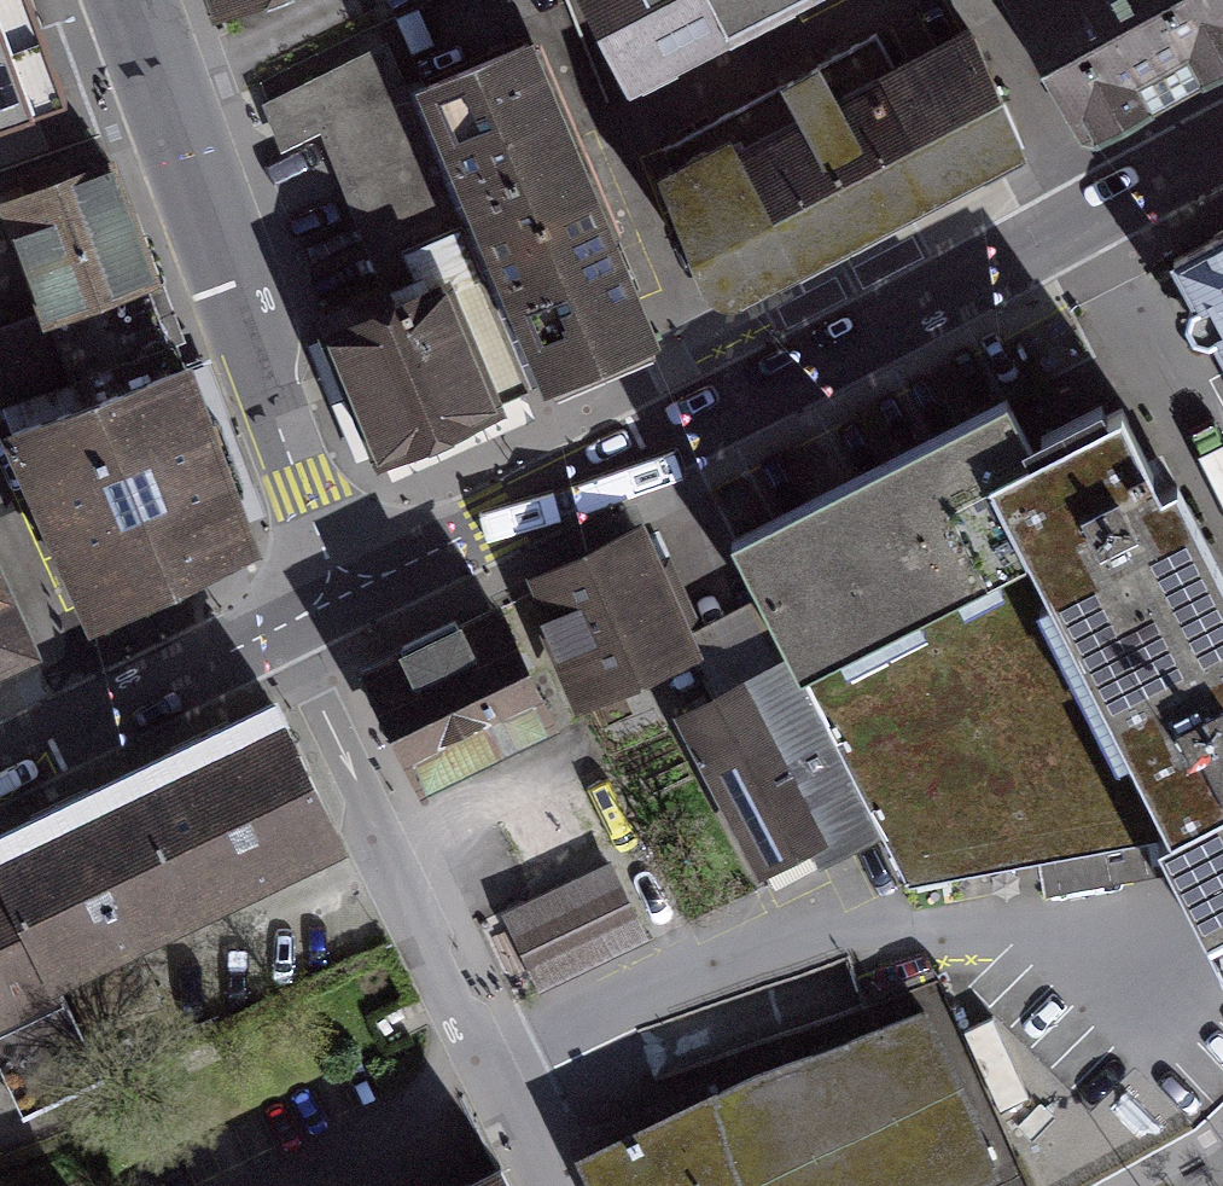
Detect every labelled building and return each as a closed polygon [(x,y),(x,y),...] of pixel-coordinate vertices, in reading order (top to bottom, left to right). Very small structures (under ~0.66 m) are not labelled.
[(92,99),(51,0),(0,0),(0,136),(92,99)] [(225,12),(256,0),(220,0),(225,12)] [(780,0),(575,0),(614,80),(780,0)] [(1078,130),(1097,135),(1127,118),(1222,67),(1222,0),(1008,0),(1078,130)] [(287,87),(377,288),(487,239),(398,38),(287,87)] [(716,315),(723,312),(1019,161),(957,41),(894,73),(876,38),(657,151),(675,185),(641,202),(695,307),(702,312),(708,315),(716,315)] [(433,83),(564,386),(652,341),(520,44),(433,83)] [(0,205),(0,226),(40,333),(55,328),(85,408),(185,368),(109,165),(0,205)] [(555,390),(487,239),(377,288),(324,312),(388,457),(555,390)] [(1170,275),(1222,373),(1222,246),(1170,275)] [(184,370),(12,440),(82,611),(253,541),(184,370)] [(724,546),(791,676),(812,666),(895,829),(914,866),(1141,823),(1222,984),(1222,580),(1179,493),(1160,503),(1119,421),(1038,463),(1007,402),(950,431),(797,509),(724,546)] [(690,645),(641,536),(525,588),(574,697),(690,645)] [(31,652),(0,578),(0,665),(31,652)] [(550,726),(497,611),(360,674),(413,789),(550,726)] [(895,829),(812,666),(791,676),(687,729),(770,893),(895,829)] [(339,851),(279,725),(0,855),(0,1014),(339,851)] [(501,919),(535,985),(634,934),(600,868),(518,910),(501,919)] [(586,1136),(610,1185),(948,1185),(993,1165),(922,1001),(766,1050),(586,1136)] [(492,1167),(452,1185),(501,1185),(492,1167)]
